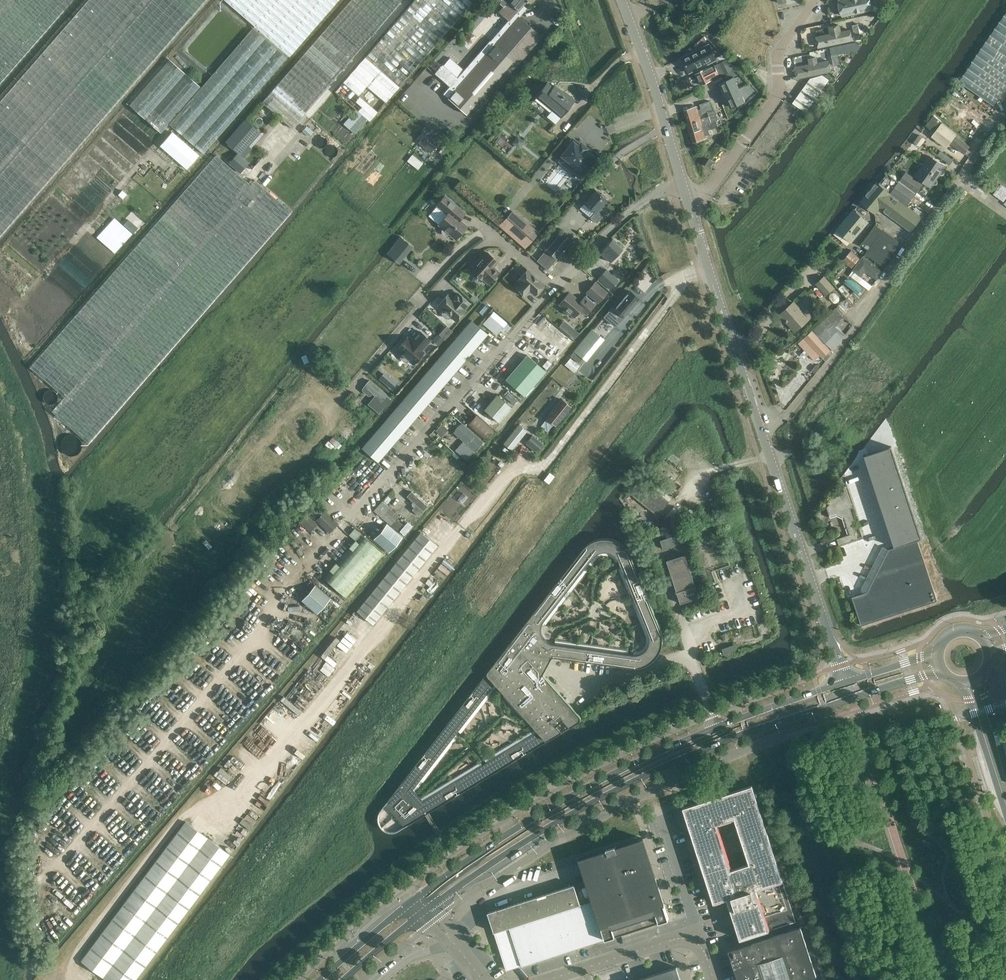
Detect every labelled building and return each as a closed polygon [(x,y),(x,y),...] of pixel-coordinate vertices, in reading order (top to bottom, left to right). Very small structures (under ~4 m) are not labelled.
[(0,101),(0,236),(206,0),(88,0),(0,101)] [(73,0),(0,0),(0,83),(73,0)] [(254,26),(163,131),(167,134),(173,127),(203,154),(288,56),(289,56),(338,0),(224,0),(254,26)] [(401,11),(398,8),(405,1),(403,0),(350,0),(262,102),(296,132),(401,11)] [(473,2),(471,0),(415,0),(367,54),(401,83),(473,2)] [(508,0),(503,6),(497,0),(491,0),(489,3),(509,20),(518,9),(508,0)] [(503,6),(508,0),(518,9),(525,1),(526,1),(527,0),(530,3),(533,0),(497,0),(503,6)] [(843,16),(874,7),(872,0),(839,0),(843,16)] [(1005,88),(1005,13),(972,61),(973,62),(959,81),(994,105),(1005,88)] [(517,65),(541,36),(519,17),(494,45),(448,98),(466,114),(513,61),(517,65)] [(860,34),(858,24),(852,25),(855,36),(860,34)] [(709,45),(683,58),(689,72),(716,59),(709,45)] [(368,121),(401,83),(367,54),(335,92),(356,110),(344,123),(350,129),(362,115),(368,121)] [(730,69),(726,61),(717,65),(721,73),(730,69)] [(712,79),(710,75),(707,68),(696,74),(701,85),(712,79)] [(795,103),(809,111),(829,77),(815,69),(795,103)] [(734,77),(720,83),(726,95),(739,89),(734,77)] [(560,116),(574,99),(566,92),(565,94),(555,86),(553,88),(547,83),(536,96),(560,116)] [(739,89),(726,95),(731,107),(745,101),(739,89)] [(713,109),(710,100),(700,104),(701,108),(698,109),(700,114),(713,109)] [(700,114),(698,109),(697,106),(684,110),(688,123),(701,119),(700,114)] [(950,128),(934,115),(926,125),(934,132),(941,124),(942,125),(948,130),(950,128)] [(704,128),(703,124),(701,119),(688,123),(687,123),(690,133),(704,128)] [(709,129),(718,126),(717,120),(703,124),(704,128),(706,135),(710,134),(709,129)] [(239,152),(259,131),(249,122),(229,143),(239,152)] [(955,135),(948,130),(942,125),(939,129),(939,130),(933,138),(946,148),(952,140),(952,139),(955,135)] [(707,138),(706,135),(704,128),(690,133),(693,142),(707,138)] [(198,155),(172,132),(160,146),(186,169),(198,155)] [(439,143),(430,136),(427,133),(426,133),(418,143),(431,153),(439,143)] [(513,141),(520,147),(526,140),(519,134),(513,141)] [(927,140),(920,135),(915,141),(920,145),(922,143),(924,145),(927,140)] [(970,146),(956,136),(951,143),(965,153),(970,146)] [(568,148),(562,155),(584,173),(594,161),(593,160),(593,161),(589,158),(589,157),(588,156),(591,154),(585,149),(586,149),(586,148),(586,147),(581,144),(581,143),(580,144),(579,144),(573,139),(566,146),(568,148)] [(441,142),(430,158),(441,166),(452,150),(441,142)] [(955,160),(949,153),(944,149),(939,157),(949,165),(955,160)] [(419,168),(424,162),(413,153),(408,159),(419,168)] [(206,308),(291,212),(254,180),(250,184),(216,154),(92,297),(77,314),(30,367),(64,396),(52,411),(88,443),(184,334),(195,321),(206,308)] [(237,167),(244,160),(238,154),(231,161),(237,167)] [(943,169),(943,168),(944,166),(930,156),(916,175),(931,186),(932,184),(933,184),(933,185),(934,185),(935,185),(936,184),(937,184),(938,183),(938,182),(938,181),(938,180),(937,179),(936,178),(939,174),(940,175),(941,175),(942,175),(943,175),(944,174),(944,173),(945,173),(945,172),(945,171),(945,170),(944,170),(944,169),(943,169)] [(710,167),(714,161),(710,159),(706,165),(710,167)] [(907,206),(923,184),(906,171),(891,191),(890,194),(907,206)] [(878,181),(860,203),(876,215),(881,207),(912,230),(922,217),(907,206),(890,194),(891,191),(878,181)] [(1005,199),(1005,187),(1001,184),(994,194),(1004,202),(1005,199)] [(595,213),(607,199),(596,190),(584,203),(595,213)] [(459,219),(465,212),(445,195),(436,205),(447,214),(438,224),(455,239),(467,225),(459,219)] [(851,241),(867,222),(854,210),(838,229),(851,241)] [(500,225),(499,226),(525,248),(538,233),(512,211),(506,218),(500,225)] [(877,225),(862,245),(867,249),(864,253),(886,269),(900,249),(899,249),(903,244),(877,225)] [(563,251),(572,240),(562,231),(546,250),(556,259),(563,251)] [(387,254),(399,264),(408,253),(402,247),(407,242),(400,237),(387,254)] [(610,262),(622,249),(612,239),(600,252),(610,262)] [(570,258),(580,247),(572,240),(563,251),(570,258)] [(547,269),(556,259),(546,250),(537,261),(547,269)] [(850,266),(853,268),(860,258),(852,252),(850,251),(843,261),(850,266)] [(493,269),(493,267),(498,261),(487,252),(471,270),(481,279),(482,278),(488,283),(499,272),(498,271),(497,272),(493,269)] [(860,259),(853,269),(861,275),(865,270),(877,279),(884,270),(863,255),(860,259)] [(544,284),(527,269),(518,280),(520,282),(516,287),(525,295),(529,290),(534,295),(544,284)] [(607,269),(599,279),(611,289),(619,279),(607,269)] [(834,287),(824,277),(817,284),(826,294),(834,287)] [(595,282),(586,293),(598,303),(607,292),(595,282)] [(623,317),(639,298),(630,291),(614,309),(623,317)] [(586,314),(594,304),(584,296),(580,302),(569,292),(559,304),(574,317),(580,309),(586,314)] [(860,299),(854,292),(843,302),(849,309),(860,299)] [(464,309),(469,303),(458,293),(452,298),(448,294),(438,305),(444,310),(442,311),(442,313),(442,315),(445,317),(447,318),(449,317),(450,316),(456,321),(465,310),(464,309)] [(809,319),(794,302),(781,314),(795,331),(809,319)] [(838,321),(845,315),(837,307),(812,328),(819,336),(824,331),(826,333),(827,332),(830,335),(835,329),(835,328),(836,326),(838,321)] [(493,313),(485,323),(497,333),(500,329),(505,333),(510,327),(502,321),(493,313)] [(553,318),(549,323),(556,330),(554,331),(555,333),(557,335),(555,337),(561,343),(569,333),(553,318)] [(461,331),(477,345),(487,334),(471,320),(461,331)] [(586,361),(604,339),(592,329),(574,351),(586,361)] [(832,350),(845,335),(845,334),(840,329),(837,330),(835,329),(830,335),(827,332),(826,333),(824,331),(819,336),(832,350)] [(827,346),(812,330),(799,343),(815,360),(821,355),(826,361),(833,352),(831,350),(827,346)] [(422,350),(430,340),(420,331),(411,341),(407,337),(396,350),(402,354),(400,356),(401,358),(404,361),(406,361),(407,359),(413,364),(424,351),(422,350)] [(452,343),(467,357),(477,345),(461,331),(452,343)] [(442,355),(458,368),(467,357),(452,343),(442,355)] [(432,366),(448,380),(458,368),(442,355),(432,366)] [(544,371),(526,355),(504,380),(522,396),(544,371)] [(580,365),(570,357),(565,364),(574,372),(580,365)] [(422,378),(438,392),(448,380),(432,366),(422,378)] [(379,377),(392,388),(397,382),(384,371),(379,377)] [(412,390),(428,403),(438,392),(422,378),(412,390)] [(392,398),(369,380),(362,388),(362,391),(368,396),(371,395),(372,393),(374,395),(368,404),(379,413),(392,398)] [(42,397),(50,403),(57,395),(50,388),(42,397)] [(402,401),(418,415),(428,403),(412,390),(402,401)] [(512,407),(497,394),(484,409),(499,422),(512,407)] [(556,425),(571,407),(561,399),(546,417),(556,425)] [(402,401),(392,413),(408,427),(418,415),(402,401)] [(818,410),(807,414),(810,421),(820,417),(818,410)] [(382,425),(398,438),(408,427),(392,413),(382,425)] [(493,429),(477,414),(467,425),(484,440),(493,429)] [(511,450),(527,431),(519,424),(503,444),(511,450)] [(372,436),(388,450),(398,438),(382,425),(372,436)] [(483,441),(466,426),(457,435),(463,441),(474,451),(483,441)] [(326,444),(337,451),(343,443),(333,435),(326,444)] [(362,448),(378,462),(388,450),(372,436),(362,448)] [(542,444),(532,436),(527,442),(536,450),(542,444)] [(474,451),(463,441),(455,450),(466,460),(474,451)] [(891,446),(865,455),(895,546),(921,537),(891,446)] [(454,465),(447,459),(444,462),(451,468),(454,465)] [(439,475),(433,470),(430,474),(436,479),(439,475)] [(669,501),(647,483),(641,478),(630,492),(658,515),(669,501)] [(428,500),(436,491),(428,484),(421,493),(428,500)] [(856,525),(850,508),(853,507),(846,485),(839,487),(840,489),(827,507),(831,518),(831,517),(837,516),(842,518),(846,528),(845,528),(846,528),(848,527),(851,534),(837,538),(839,544),(858,538),(854,526),(856,525)] [(427,506),(411,491),(407,496),(416,505),(422,510),(423,511),(427,506)] [(399,515),(382,501),(374,510),(391,525),(396,518),(399,515)] [(422,510),(416,505),(412,509),(418,515),(422,510)] [(338,524),(325,511),(316,520),(325,528),(323,530),(328,534),(329,533),(338,524)] [(318,524),(307,514),(299,522),(310,532),(318,524)] [(408,529),(396,518),(391,525),(403,535),(408,529)] [(317,540),(298,523),(289,532),(308,549),(317,540)] [(389,552),(403,537),(387,523),(374,539),(389,552)] [(363,535),(355,528),(349,534),(357,541),(362,535),(363,535)] [(373,623),(437,545),(421,532),(357,611),(373,623)] [(682,543),(679,534),(661,540),(664,549),(682,543)] [(346,598),(384,554),(362,535),(357,541),(324,579),(346,598)] [(587,545),(557,584),(419,761),(415,767),(381,810),(380,812),(379,813),(379,814),(378,816),(378,817),(378,818),(378,819),(378,821),(379,822),(379,823),(380,824),(380,826),(381,827),(382,828),(383,829),(384,830),(386,831),(387,831),(388,832),(390,832),(391,832),(393,832),(394,832),(396,832),(397,831),(398,831),(406,826),(572,726),(579,721),(580,720),(581,720),(581,719),(581,718),(581,717),(581,716),(580,715),(545,675),(544,675),(544,674),(544,673),(544,672),(545,672),(545,671),(552,659),(552,658),(552,657),(553,657),(554,656),(555,656),(631,667),(633,667),(635,667),(637,667),(638,667),(641,667),(643,666),(644,666),(647,665),(649,664),(651,663),(652,662),(654,660),(656,658),(657,657),(659,654),(660,653),(660,651),(661,650),(662,648),(663,644),(663,643),(663,641),(663,640),(663,637),(663,635),(662,634),(662,632),(662,630),(661,629),(632,558),(631,554),(630,554),(629,552),(628,550),(627,549),(625,547),(624,545),(621,543),(620,542),(618,541),(615,540),(614,540),(613,539),(611,539),(609,539),(607,538),(605,538),(603,538),(601,539),(600,539),(598,540),(595,541),(593,541),(592,542),(590,543),(588,544),(587,545)] [(938,600),(918,539),(895,547),(889,549),(885,556),(881,558),(880,561),(881,565),(868,591),(852,597),(861,625),(938,600)] [(699,596),(685,554),(667,560),(681,602),(699,596)] [(318,615),(332,599),(316,586),(303,601),(318,615)] [(222,767),(218,774),(228,781),(232,774),(222,767)] [(794,920),(790,907),(791,907),(791,906),(790,906),(786,894),(787,894),(786,893),(782,881),(782,878),(781,879),(779,873),(779,872),(777,867),(778,866),(777,865),(775,860),(775,859),(773,853),(774,853),(773,852),(772,852),(770,846),(771,846),(770,846),(768,840),(769,840),(769,838),(768,839),(766,833),(766,832),(764,827),(765,826),(765,825),(764,825),(762,819),(760,813),(761,813),(760,812),(758,806),(756,800),(756,798),(755,799),(753,793),(754,793),(754,792),(753,792),(751,787),(752,786),(752,785),(751,786),(739,790),(739,789),(737,790),(738,791),(725,794),(724,794),(724,795),(712,799),(712,798),(711,798),(711,799),(699,803),(699,802),(697,803),(698,803),(685,807),(683,807),(714,902),(727,898),(740,939),(782,926),(781,925),(795,921),(795,919),(794,920)] [(230,854),(186,821),(81,960),(107,979),(135,979),(230,854)] [(669,918),(643,838),(580,858),(593,901),(606,938),(669,918)] [(581,905),(575,885),(575,884),(565,887),(572,908),(581,905)] [(572,908),(565,887),(555,890),(562,911),(572,908)] [(562,911),(555,890),(546,893),(553,914),(562,911)] [(553,914),(546,893),(536,896),(543,917),(553,914)] [(543,917),(536,896),(526,900),(533,920),(543,917)] [(533,920),(526,900),(517,903),(524,923),(533,920)] [(606,938),(593,901),(581,905),(572,908),(562,911),(553,914),(543,917),(533,920),(524,923),(514,926),(504,929),(495,933),(507,970),(606,938)] [(524,923),(517,903),(507,906),(514,926),(524,923)] [(514,926),(507,906),(498,909),(504,929),(514,926)] [(504,929),(498,909),(488,912),(494,932),(495,932),(495,933),(504,929)] [(810,956),(801,927),(729,950),(739,979),(800,979),(816,975),(810,956)] [(677,967),(635,979),(681,979),(677,967)]
